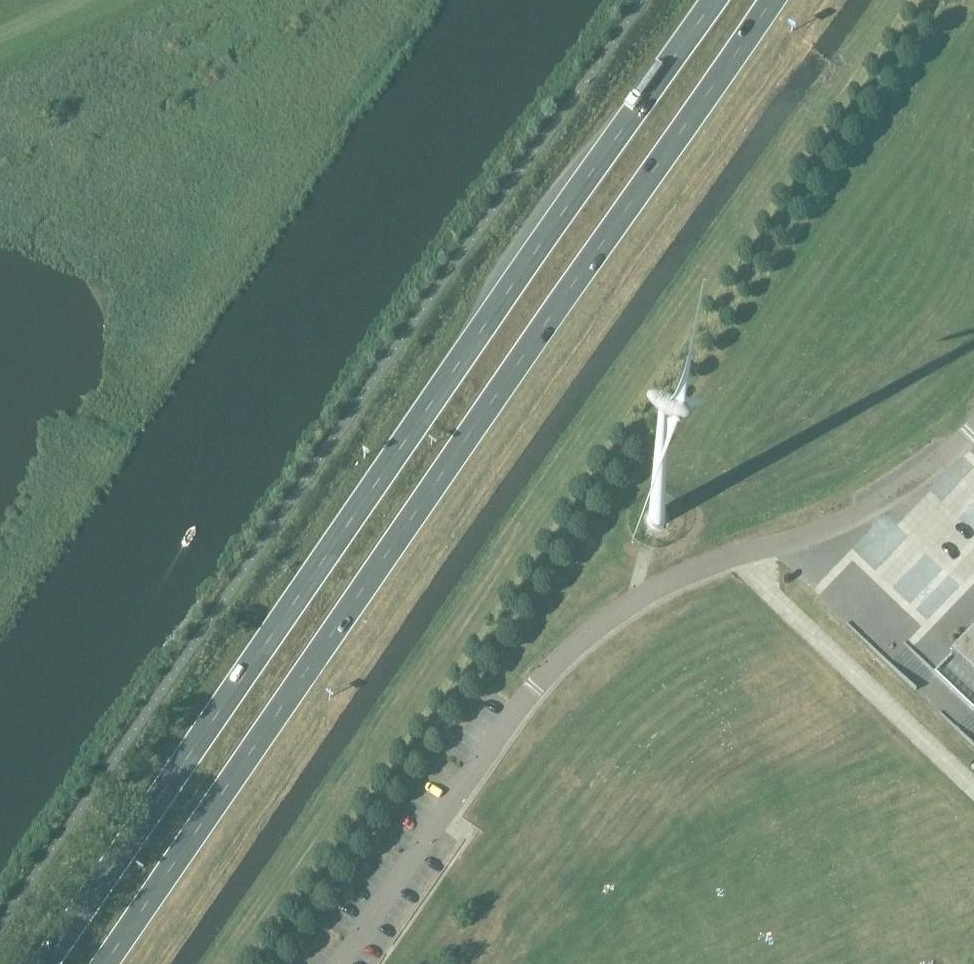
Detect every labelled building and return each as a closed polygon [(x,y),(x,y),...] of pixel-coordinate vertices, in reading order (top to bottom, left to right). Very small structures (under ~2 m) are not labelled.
[(647,518),(647,519),(647,520),(647,521),(647,522),(647,523),(648,524),(648,525),(649,526),(650,527),(651,527),(651,528),(652,528),(653,529),(654,529),(655,529),(656,530),(657,530),(658,530),(659,529),(660,529),(661,529),(662,528),(663,527),(664,527),(664,526),(665,526),(665,525),(666,525),(666,524),(666,523),(667,522),(667,521),(667,520),(667,519),(667,518),(667,517),(666,516),(666,515),(666,514),(665,514),(665,513),(664,513),(664,512),(663,511),(662,511),(661,510),(660,510),(659,510),(658,509),(657,509),(656,509),(655,509),(654,510),(653,510),(652,511),(651,511),(650,512),(649,513),(648,514),(648,515),(647,516),(647,517),(647,518)] [(951,654),(973,675),(973,630),(951,654)]
